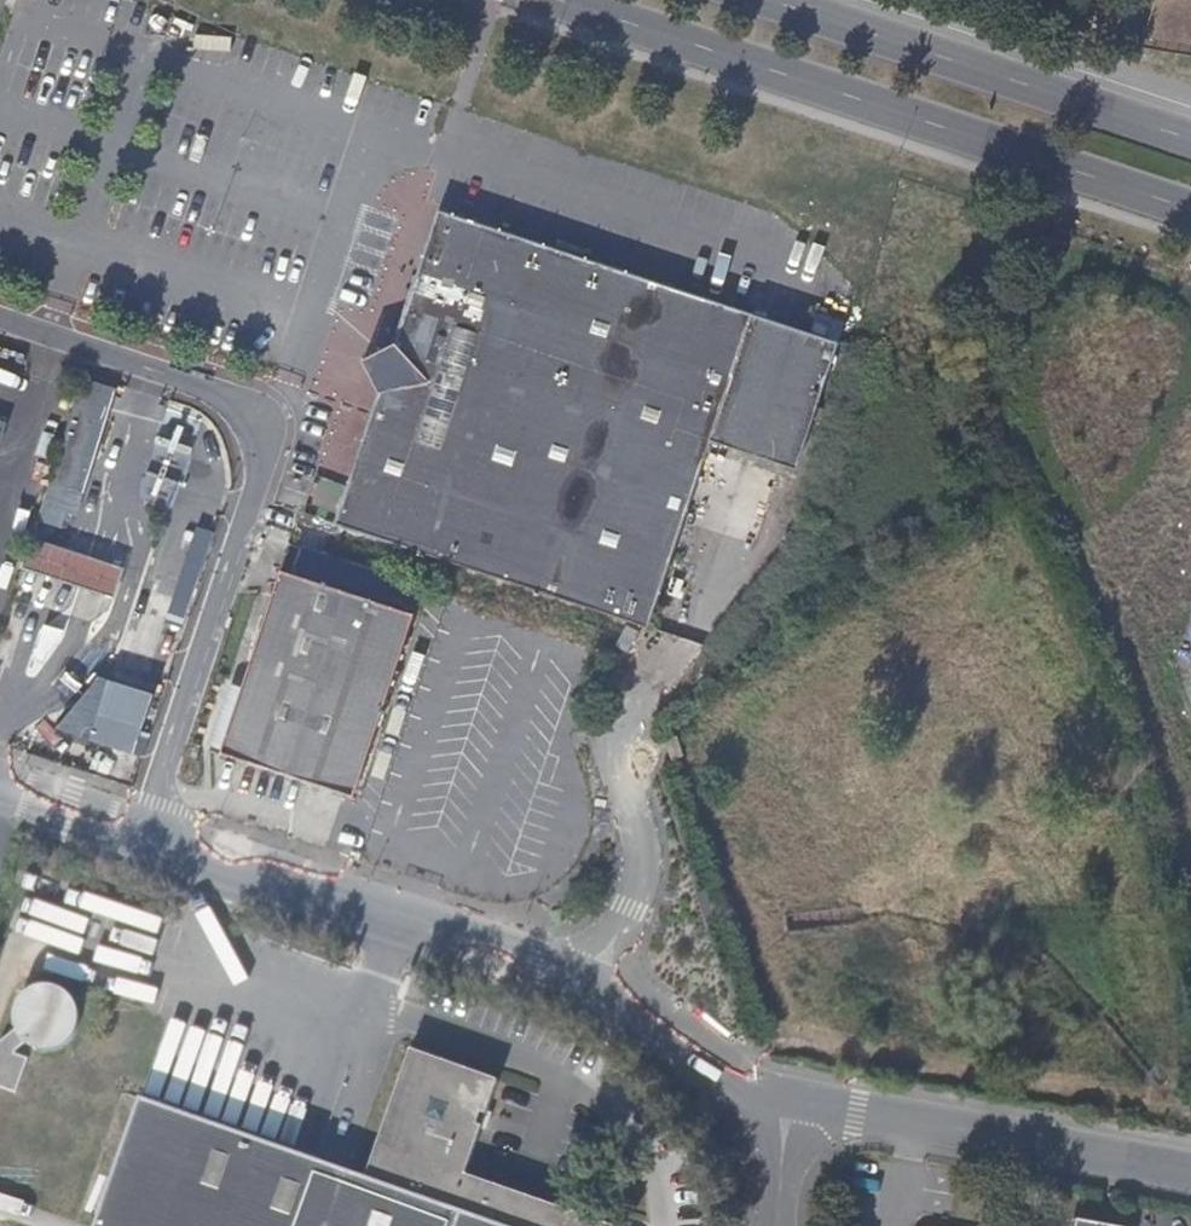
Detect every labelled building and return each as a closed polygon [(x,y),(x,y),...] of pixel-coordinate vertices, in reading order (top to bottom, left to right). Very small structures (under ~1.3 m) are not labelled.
[(730,368),(817,398),(839,331),(436,197),(394,326),(365,347),(375,383),(333,515),(647,620),(710,429),(730,368)] [(797,458),(817,398),(730,368),(710,429),(797,458)] [(170,417),(166,431),(171,433),(176,419),(170,417)] [(171,433),(166,431),(151,426),(149,433),(163,438),(169,440),(184,445),(186,438),(171,433)] [(169,440),(163,438),(155,464),(160,466),(169,440)] [(160,466),(155,464),(140,459),(138,466),(153,471),(158,473),(173,478),(176,472),(160,466)] [(158,473),(153,471),(148,484),(154,486),(158,473)] [(49,535),(31,530),(22,557),(41,563),(49,535)] [(53,536),(49,535),(41,563),(45,564),(53,536)] [(85,547),(53,536),(45,564),(77,575),(85,547)] [(88,548),(85,547),(77,575),(81,576),(88,548)] [(124,560),(88,548),(81,576),(116,587),(124,560)] [(128,561),(124,560),(116,587),(120,589),(128,561)] [(128,561),(120,589),(134,593),(142,565),(128,561)] [(284,587),(290,566),(278,562),(271,584),(284,587)] [(412,606),(290,566),(284,587),(271,584),(239,680),(251,684),(229,750),(350,790),(355,775),(363,750),(412,606)] [(354,570),(349,585),(383,594),(387,579),(354,570)] [(68,669),(61,678),(78,691),(85,683),(68,669)] [(97,675),(56,726),(133,752),(152,693),(97,675)] [(251,684),(239,680),(216,745),(229,750),(251,684)] [(44,721),(37,730),(54,743),(61,734),(44,721)] [(662,736),(668,755),(680,750),(673,731),(662,736)] [(376,755),(363,750),(355,775),(368,779),(376,755)] [(13,1093),(24,1058),(10,1053),(19,1047),(26,1052),(33,1056),(42,1056),(50,1055),(56,1053),(62,1049),(67,1045),(71,1039),(74,1032),(75,1023),(73,1014),(71,1009),(69,1004),(62,997),(56,993),(51,991),(42,990),(34,991),(26,994),(19,999),(16,1002),(12,1008),(9,1015),(8,1022),(9,1029),(11,1035),(0,1043),(0,1089),(13,1093)] [(136,1097),(92,1225),(617,1225),(461,1172),(478,1123),(471,1120),(475,1109),(481,1111),(493,1076),(404,1046),(360,1174),(136,1097)] [(1075,1217),(1074,1225),(1122,1225),(1075,1217)]
